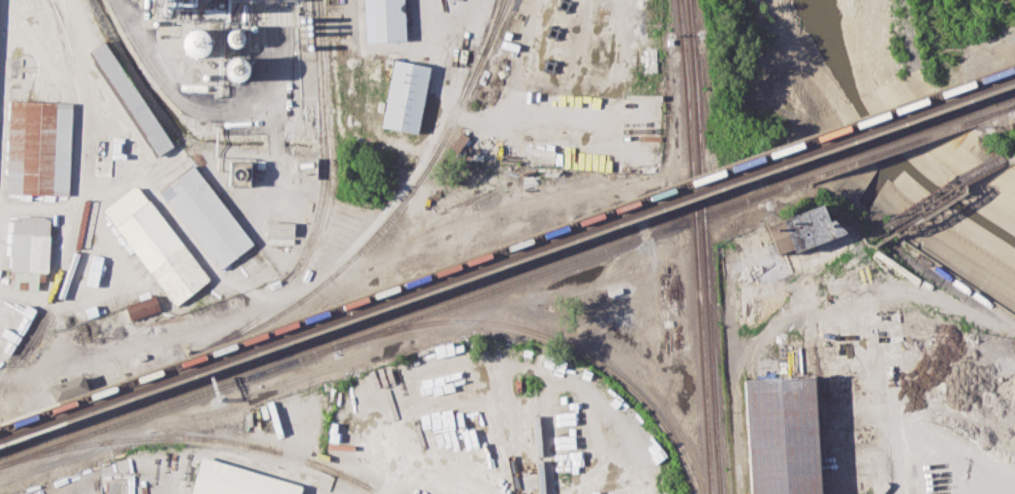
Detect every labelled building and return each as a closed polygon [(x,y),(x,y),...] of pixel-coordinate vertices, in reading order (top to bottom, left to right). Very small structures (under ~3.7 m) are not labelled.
[(371,42),(369,0),(409,0),(411,40),(371,42)] [(210,54),(209,29),(183,30),(184,56),(210,54)] [(106,44),(177,146),(161,157),(91,54),(106,44)] [(394,59),(431,65),(420,133),(382,126),(394,59)] [(10,99),(73,101),(69,196),(7,194),(10,99)] [(458,151),(467,136),(460,131),(451,147),(458,151)] [(149,174),(183,148),(255,244),(221,270),(149,174)] [(234,162),(256,164),(254,186),(232,184),(234,162)] [(103,209),(136,183),(210,278),(176,304),(103,209)] [(765,224),(821,203),(827,220),(831,219),(843,231),(838,233),(845,244),(820,261),(793,270),(787,251),(777,254),(765,224)] [(13,214),(50,216),(48,272),(39,272),(39,290),(11,289),(13,214)] [(269,221),(296,222),(296,235),(269,234),(269,221)] [(739,285),(758,284),(770,280),(774,291),(762,297),(762,305),(750,323),(742,323),(739,285)] [(124,304),(154,295),(160,312),(129,322),(124,304)] [(817,374),(823,493),(751,493),(744,377),(817,374)] [(159,476),(158,493),(25,493),(25,490),(118,456),(117,474),(159,476)] [(308,488),(306,493),(195,493),(205,458),(308,488)]
